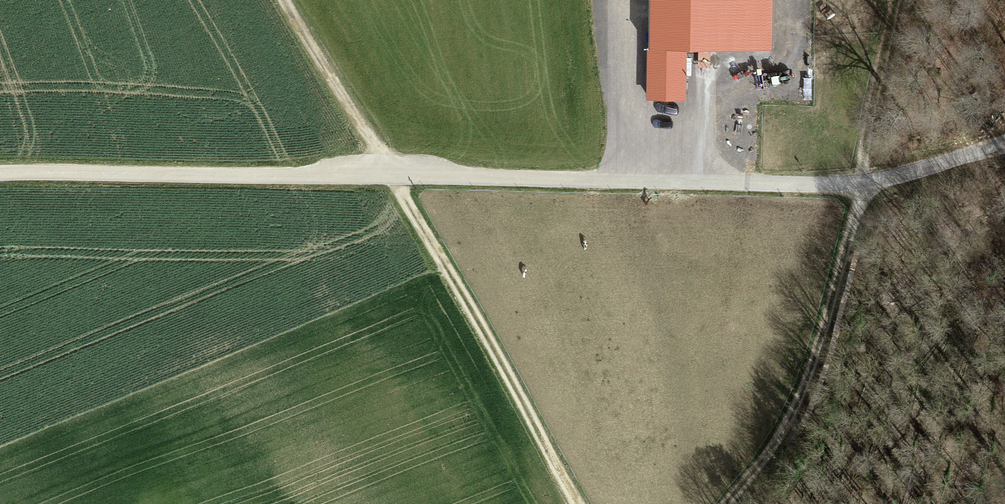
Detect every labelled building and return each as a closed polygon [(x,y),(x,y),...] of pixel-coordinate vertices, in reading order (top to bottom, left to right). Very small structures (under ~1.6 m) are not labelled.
[(650,97),(683,98),(684,47),(769,49),(770,0),(652,0),(650,97)]
